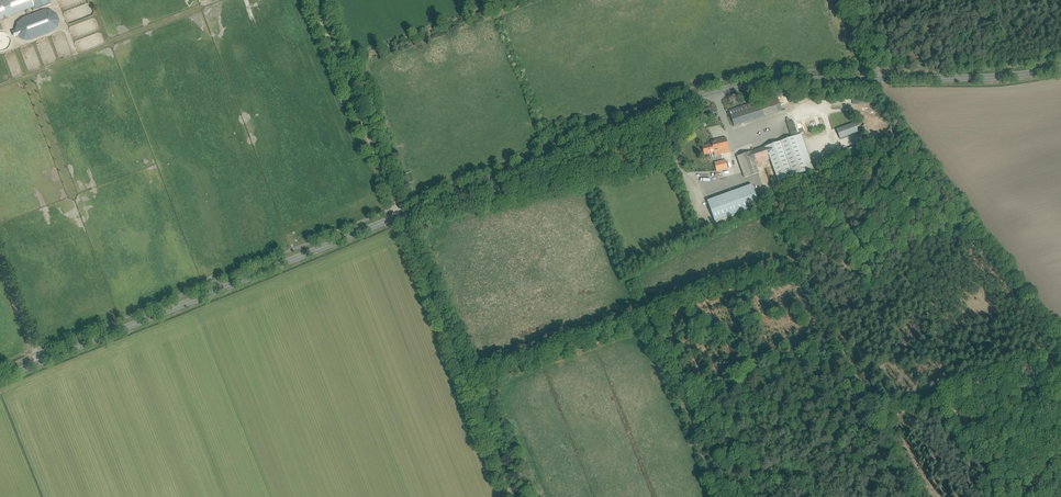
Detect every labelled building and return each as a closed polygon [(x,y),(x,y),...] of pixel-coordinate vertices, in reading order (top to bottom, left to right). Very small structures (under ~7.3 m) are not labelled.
[(32,8),(33,11),(51,4),(50,1),(52,0),(0,0),(0,20),(32,8)] [(58,25),(58,23),(59,21),(58,19),(58,16),(56,15),(55,13),(53,12),(50,11),(48,10),(46,11),(44,11),(24,19),(22,20),(20,21),(18,23),(17,25),(17,27),(16,29),(16,32),(18,35),(19,37),(21,38),(23,39),(25,40),(27,40),(30,40),(32,39),(51,32),(53,31),(55,29),(57,28),(58,25)] [(729,110),(734,126),(781,110),(776,95),(729,110)] [(788,118),(786,119),(792,137),(798,135),(794,120),(789,122),(788,118)] [(755,164),(770,159),(778,182),(814,169),(801,134),(795,136),(783,140),(737,157),(739,162),(745,178),(759,173),(755,164)] [(702,146),(704,151),(704,155),(714,152),(715,156),(729,152),(726,137),(712,141),(712,144),(702,146)] [(714,162),(716,171),(728,168),(726,159),(714,162)] [(707,201),(715,221),(759,205),(752,184),(707,201)]
